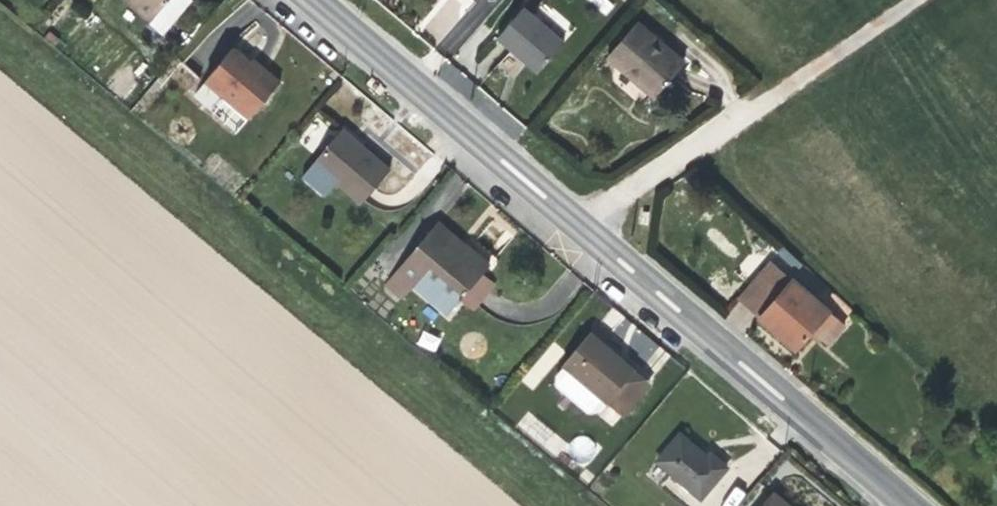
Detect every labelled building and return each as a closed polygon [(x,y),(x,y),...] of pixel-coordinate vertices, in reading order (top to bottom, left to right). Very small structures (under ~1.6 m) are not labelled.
[(169,0),(126,0),(150,21),(151,22),(169,0)] [(193,0),(169,0),(151,22),(150,21),(145,26),(154,33),(157,30),(163,35),(193,0)] [(538,73),(564,43),(523,8),(497,38),(522,60),(538,73)] [(684,63),(636,22),(607,56),(623,70),(626,67),(658,94),(684,63)] [(280,83),(263,69),(260,71),(250,63),(233,48),(205,81),(250,118),(280,83)] [(263,69),(252,60),(250,63),(260,71),(263,69)] [(658,94),(626,67),(623,70),(637,83),(655,98),(658,94)] [(350,136),(341,129),(336,136),(354,151),(359,144),(350,136)] [(362,204),(390,170),(359,144),(354,151),(336,136),(313,163),(362,204)] [(478,278),(488,265),(468,249),(437,222),(432,228),(385,282),(404,299),(413,287),(448,315),(464,296),(478,278)] [(845,325),(771,262),(738,300),(771,328),(796,350),(812,332),(827,345),(845,325)] [(475,306),(491,288),(478,278),(464,296),(475,306)] [(423,330),(416,344),(435,352),(441,339),(423,330)] [(603,344),(589,333),(563,364),(564,365),(607,401),(608,402),(608,401),(634,372),(634,371),(603,344)] [(537,390),(561,348),(549,341),(525,382),(537,390)] [(607,401),(564,365),(557,374),(556,385),(589,413),(599,410),(607,401)] [(623,414),(649,385),(634,372),(608,401),(623,414)] [(526,414),(517,426),(538,441),(546,429),(526,414)] [(701,499),(727,468),(710,454),(707,458),(702,454),(680,435),(657,462),(701,499)] [(569,440),(574,461),(595,457),(591,436),(569,440)] [(744,492),(732,486),(723,505),(738,505),(744,492)] [(788,505),(774,493),(763,505),(789,505),(788,505)]
